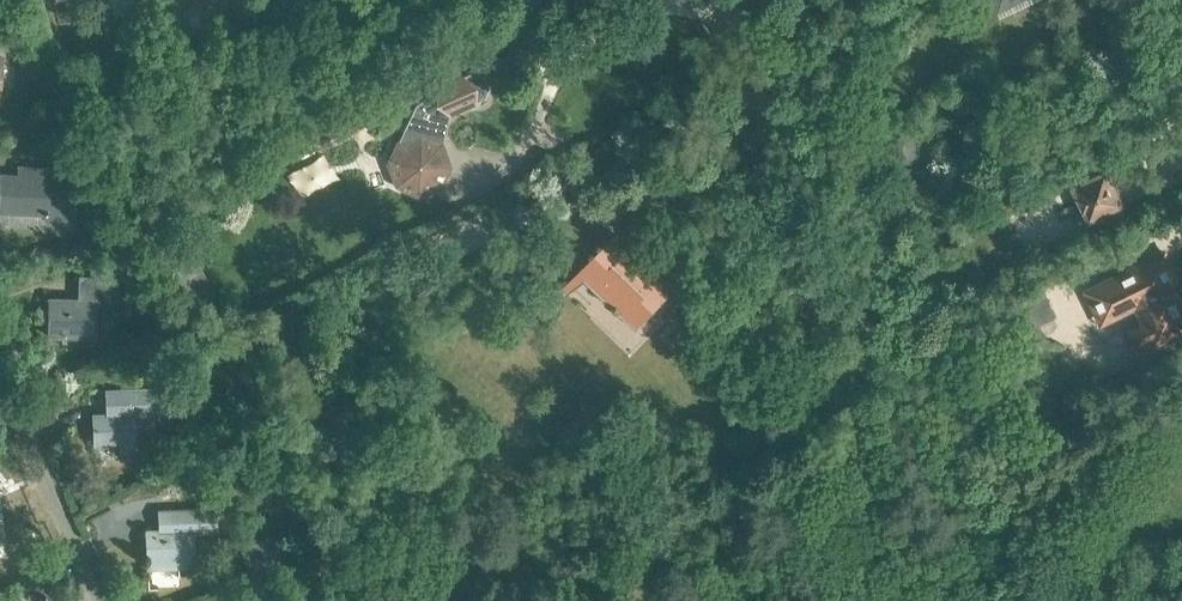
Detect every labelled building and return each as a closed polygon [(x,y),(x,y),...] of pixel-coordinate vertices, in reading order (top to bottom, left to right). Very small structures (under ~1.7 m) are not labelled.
[(112,16),(138,8),(136,0),(108,0),(112,16)] [(1000,10),(1020,0),(995,0),(1000,10)] [(441,86),(439,101),(452,111),(474,102),(484,97),(487,88),(481,75),(472,72),(462,76),(441,86)] [(437,139),(452,111),(439,101),(441,86),(417,104),(399,140),(422,132),(437,139)] [(444,142),(437,139),(422,132),(399,140),(389,162),(397,184),(419,195),(441,187),(452,165),(444,142)] [(904,159),(932,162),(934,140),(906,137),(904,159)] [(47,219),(73,220),(76,167),(22,165),(21,174),(2,173),(0,209),(47,212),(47,219)] [(1073,184),(1090,219),(1125,202),(1108,167),(1073,184)] [(581,270),(638,326),(671,292),(614,236),(581,270)] [(1181,330),(1181,304),(1170,280),(1177,277),(1165,253),(1088,291),(1100,315),(1134,298),(1146,322),(1138,326),(1136,327),(1135,328),(1134,329),(1133,331),(1133,333),(1132,334),(1133,336),(1133,338),(1133,339),(1134,341),(1135,342),(1137,343),(1138,344),(1140,344),(1141,345),(1143,345),(1145,345),(1146,344),(1154,340),(1155,343),(1181,330)] [(115,310),(124,310),(125,286),(116,286),(116,277),(82,276),(81,299),(51,298),(49,335),(96,336),(96,310),(115,311),(115,310)] [(572,279),(565,287),(569,291),(577,284),(572,279)] [(1027,306),(1038,328),(1058,318),(1047,296),(1027,306)] [(120,451),(136,451),(134,414),(166,413),(166,388),(110,389),(110,413),(93,413),(94,442),(120,441),(120,451)] [(147,531),(149,567),(195,566),(194,531),(218,530),(217,509),(160,511),(160,530),(147,531)]
